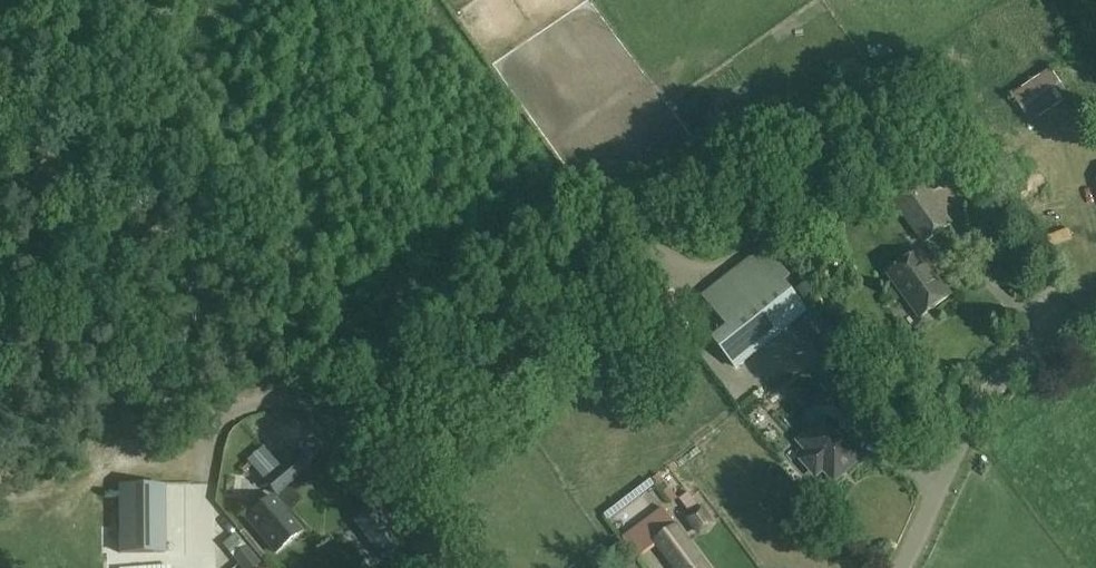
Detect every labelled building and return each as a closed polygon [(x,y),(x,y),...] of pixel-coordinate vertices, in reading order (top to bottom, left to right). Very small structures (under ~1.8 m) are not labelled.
[(1059,84),(1049,71),(1030,84),(1011,97),(1020,111),(1030,124),(1049,111),(1068,97),(1059,84)] [(886,193),(924,245),(954,223),(915,172),(886,193)] [(1066,225),(1044,231),(1047,242),(1069,235),(1066,225)] [(616,231),(621,246),(632,242),(626,227),(616,231)] [(737,369),(808,312),(786,284),(793,279),(765,245),(702,296),(727,327),(712,339),(737,369)] [(918,253),(888,274),(920,318),(950,296),(918,253)] [(812,287),(802,294),(809,304),(819,297),(812,287)] [(833,328),(821,338),(828,347),(840,337),(833,328)] [(812,453),(805,460),(817,473),(824,467),(835,479),(861,455),(840,432),(857,417),(836,393),(818,409),(827,419),(802,441),(812,453)] [(914,404),(910,398),(903,403),(907,409),(914,404)] [(265,482),(276,494),(309,466),(298,454),(265,482)] [(167,485),(123,486),(123,512),(167,511),(167,485)] [(703,508),(695,498),(691,493),(682,500),(694,515),(690,519),(704,537),(720,525),(717,522),(705,507),(703,508)] [(275,552),(300,531),(271,497),(246,518),(275,552)] [(380,502),(355,522),(385,558),(409,538),(380,502)] [(664,507),(623,538),(640,561),(657,548),(672,567),(710,567),(664,507)] [(119,513),(120,553),(164,553),(164,513),(119,513)] [(198,552),(211,567),(229,552),(242,567),(255,567),(261,563),(228,525),(198,552)] [(631,558),(618,567),(638,567),(631,558)]
